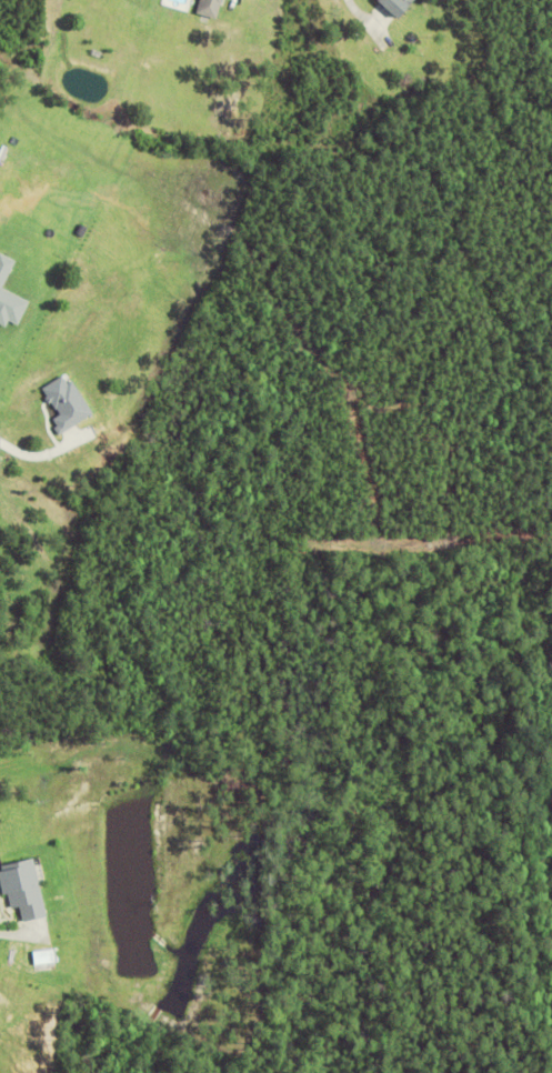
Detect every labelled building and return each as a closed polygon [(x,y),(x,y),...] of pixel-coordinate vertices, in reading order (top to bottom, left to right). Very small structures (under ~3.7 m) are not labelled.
[(226,0),(203,0),(200,14),(222,18),(226,0)] [(409,19),(420,5),(415,0),(386,0),(409,19)] [(34,300),(6,288),(19,260),(2,252),(0,257),(0,321),(11,326),(13,320),(23,325),(34,300)] [(64,434),(97,414),(76,380),(71,383),(66,374),(45,387),(61,414),(54,418),(64,434)] [(2,865),(8,894),(12,893),(15,907),(24,905),(28,921),(51,915),(38,857),(2,865)] [(39,964),(61,961),(58,947),(37,950),(39,964)]
